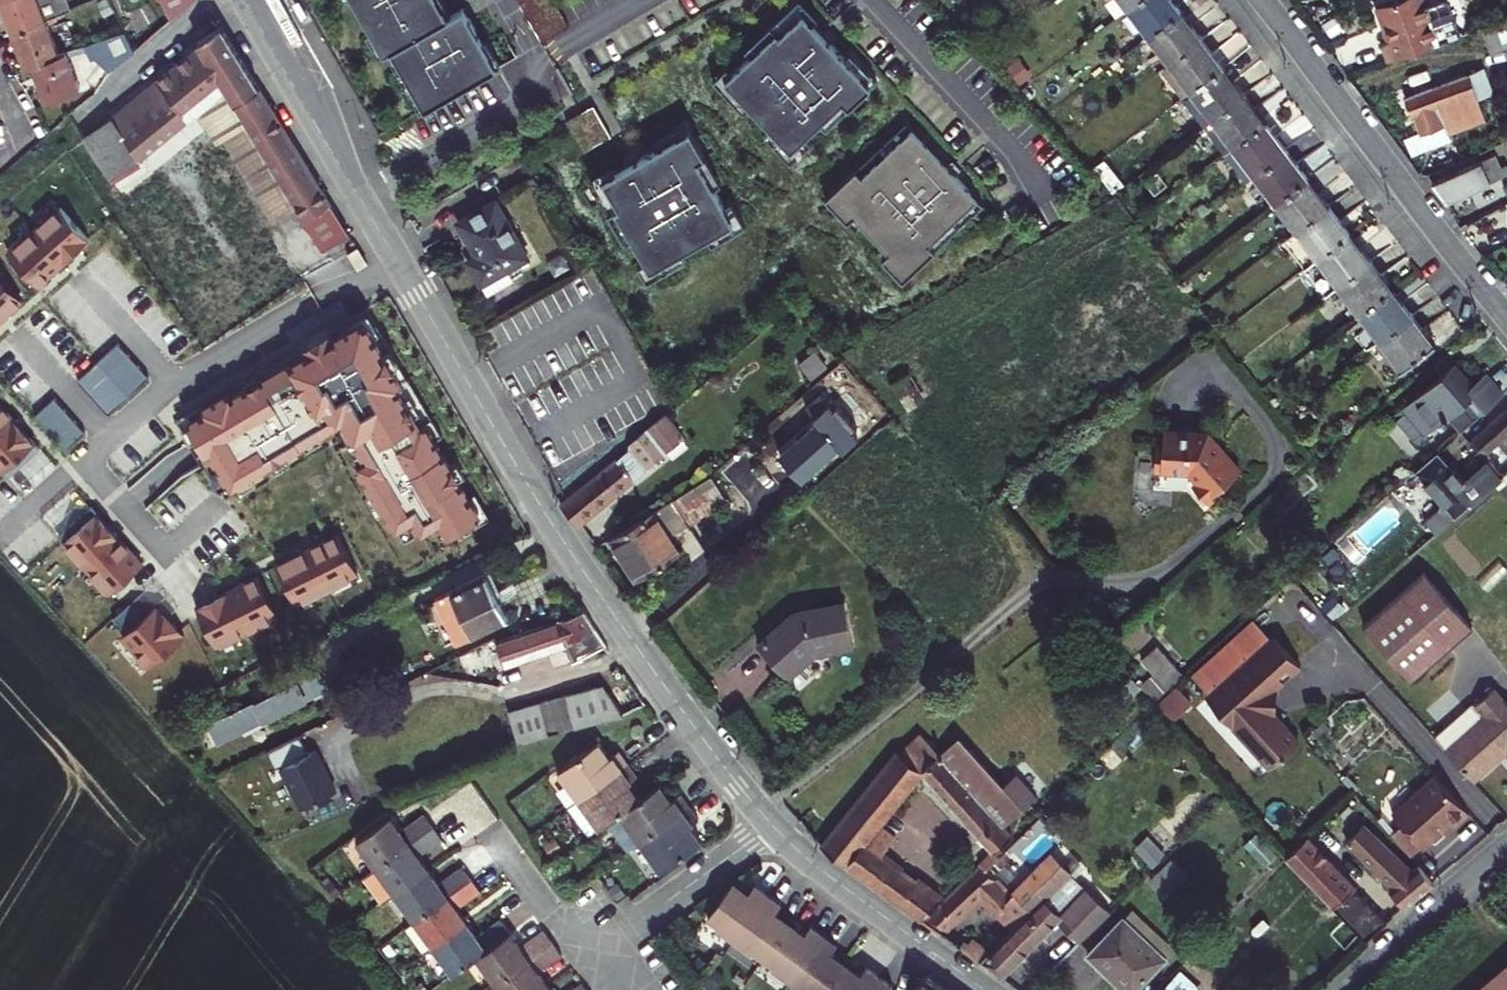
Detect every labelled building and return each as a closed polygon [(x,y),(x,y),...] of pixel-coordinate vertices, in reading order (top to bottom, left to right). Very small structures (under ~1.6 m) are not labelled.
[(12,30),(46,18),(55,14),(72,7),(69,0),(1,0),(12,30)] [(110,0),(97,0),(102,13),(114,7),(110,0)] [(193,0),(162,0),(171,19),(193,0)] [(384,53),(387,52),(392,49),(425,108),(497,67),(463,8),(448,16),(439,0),(354,0),(372,31),(384,53)] [(555,0),(517,0),(541,42),(569,26),(555,0)] [(1122,0),(1112,0),(1121,13),(1128,8),(1122,0)] [(1149,35),(1181,10),(1173,0),(1138,0),(1128,8),(1149,35)] [(1389,60),(1459,35),(1446,0),(1439,0),(1423,6),(1421,0),(1393,0),(1377,6),(1383,23),(1389,40),(1383,43),(1389,60)] [(845,58),(794,4),(769,27),(745,50),(751,56),(733,73),(727,67),(714,80),(744,112),(750,106),(771,128),(765,134),(791,161),(811,142),(806,136),(820,122),(826,129),(877,80),(851,52),(845,58)] [(1181,10),(1149,35),(1170,63),(1202,38),(1191,24),(1181,10)] [(1483,26),(1493,52),(1506,47),(1506,17),(1483,26)] [(48,21),(46,18),(12,30),(26,67),(33,64),(61,54),(48,21)] [(142,155),(204,104),(225,86),(295,206),(324,251),(348,233),(312,175),(273,109),(222,27),(198,42),(199,45),(87,140),(116,183),(146,163),(142,155)] [(125,30),(88,44),(94,57),(110,71),(135,51),(125,30)] [(379,56),(384,53),(372,31),(367,33),(379,56)] [(1170,63),(1191,91),(1223,66),(1212,52),(1202,38),(1170,63)] [(420,111),(425,108),(392,49),(387,52),(420,111)] [(61,54),(33,64),(48,102),(81,88),(68,51),(61,54)] [(1191,91),(1213,120),(1245,95),(1234,81),(1223,66),(1191,91)] [(1483,69),(1406,97),(1411,114),(1414,114),(1417,124),(1421,134),(1446,125),(1449,131),(1484,118),(1477,98),(1491,92),(1483,69)] [(1245,95),(1213,120),(1234,147),(1260,127),(1266,122),(1255,109),(1245,95)] [(566,121),(584,152),(612,136),(594,104),(566,121)] [(909,277),(989,201),(910,119),(831,195),(862,227),(868,221),(888,243),(882,249),(909,277)] [(657,149),(592,186),(626,244),(633,240),(646,261),(638,265),(648,282),(686,260),(682,252),(708,237),(712,245),(745,225),(731,201),(724,205),(714,188),(721,184),(687,122),(653,142),(657,149)] [(1234,147),(1254,174),(1264,166),(1286,150),(1276,136),(1266,122),(1260,127),(1234,147)] [(1446,125),(1421,134),(1423,141),(1449,131),(1446,125)] [(1254,174),(1276,203),(1307,178),(1297,164),(1286,150),(1264,166),(1254,174)] [(1434,183),(1441,192),(1448,201),(1506,174),(1506,165),(1506,163),(1501,166),(1495,153),(1434,183)] [(1276,203),(1298,231),(1329,207),(1318,193),(1307,178),(1276,203)] [(475,274),(481,284),(507,269),(528,256),(495,200),(477,210),(458,221),(478,259),(470,264),(475,274)] [(90,239),(61,206),(7,255),(35,288),(90,239)] [(1298,231),(1318,258),(1350,234),(1340,220),(1329,207),(1298,231)] [(1298,231),(1284,240),(1305,268),(1318,258),(1298,231)] [(1350,234),(1318,258),(1339,286),(1371,262),(1360,248),(1350,234)] [(358,248),(348,254),(357,270),(368,264),(358,248)] [(1318,258),(1305,268),(1326,296),(1339,286),(1318,258)] [(1339,286),(1360,314),(1392,289),(1382,276),(1371,262),(1339,286)] [(0,269),(0,320),(25,298),(0,269)] [(488,295),(513,280),(507,269),(481,284),(488,295)] [(1392,289),(1360,314),(1381,341),(1413,316),(1409,311),(1404,305),(1392,289)] [(1413,316),(1381,341),(1401,368),(1433,343),(1423,330),(1413,316)] [(449,535),(480,517),(364,320),(335,337),(331,329),(290,353),(294,361),(233,397),(230,392),(203,408),(206,413),(188,423),(206,453),(212,450),(233,486),(302,445),(301,442),(344,418),(367,458),(358,463),(405,542),(441,521),(449,535)] [(1447,416),(1461,431),(1504,394),(1494,384),(1485,373),(1472,384),(1454,364),(1393,416),(1416,443),(1447,416)] [(891,382),(906,410),(925,399),(910,372),(891,382)] [(3,472),(35,443),(0,403),(0,469),(3,472)] [(827,404),(815,416),(844,448),(857,437),(827,404)] [(1486,452),(1499,442),(1506,435),(1506,412),(1500,418),(1474,439),(1486,452)] [(684,440),(665,413),(627,445),(626,453),(568,500),(561,506),(570,515),(579,524),(580,522),(684,440)] [(1224,434),(1179,427),(1177,445),(1172,444),(1169,471),(1204,475),(1209,481),(1206,483),(1223,503),(1237,490),(1256,471),(1224,434)] [(1504,476),(1488,459),(1472,473),(1464,480),(1440,449),(1416,470),(1441,501),(1440,510),(1426,521),(1437,534),(1504,476)] [(623,529),(604,541),(606,545),(611,542),(624,561),(636,580),(679,553),(669,536),(727,501),(710,474),(643,516),(623,529)] [(615,516),(623,529),(643,516),(635,504),(615,516)] [(97,511),(65,541),(111,593),(143,564),(97,511)] [(276,563),(295,602),(357,570),(338,532),(276,563)] [(1424,572),(1363,625),(1411,680),(1472,626),(1424,572)] [(436,600),(457,643),(508,618),(496,594),(500,592),(495,583),(490,573),(436,600)] [(197,607),(215,645),(278,614),(259,576),(197,607)] [(152,663),(189,633),(163,601),(126,631),(152,663)] [(794,612),(757,644),(772,660),(786,676),(814,652),(854,643),(845,602),(794,612)] [(590,653),(606,645),(583,611),(496,640),(505,664),(564,644),(573,661),(590,653)] [(1273,638),(1251,616),(1183,676),(1205,700),(1273,638)] [(1205,700),(1269,770),(1299,742),(1275,716),(1275,702),(1275,691),(1301,667),(1273,638),(1205,700)] [(1141,659),(1154,673),(1169,688),(1183,676),(1156,645),(1141,659)] [(315,672),(212,724),(220,741),(324,689),(315,672)] [(1154,673),(1139,686),(1148,696),(1153,702),(1169,688),(1154,673)] [(619,715),(623,714),(608,693),(599,695),(597,688),(515,711),(519,725),(518,725),(523,742),(581,725),(619,715)] [(1434,736),(1472,779),(1504,751),(1506,754),(1506,706),(1492,689),(1476,703),(1474,701),(1434,736)] [(921,734),(900,753),(920,770),(939,753),(921,734)] [(309,752),(300,735),(268,751),(276,767),(280,765),(302,807),(336,790),(316,749),(309,752)] [(958,736),(939,753),(920,770),(991,849),(979,862),(980,863),(986,869),(989,865),(998,856),(994,851),(1011,836),(1003,827),(1035,796),(1016,773),(1004,784),(958,736)] [(558,771),(578,799),(628,764),(623,757),(618,751),(610,758),(598,742),(558,771)] [(895,837),(878,823),(920,770),(900,753),(896,750),(821,844),(872,881),(922,919),(935,906),(933,904),(940,898),(881,855),(895,837)] [(628,764),(578,799),(568,806),(589,835),(607,822),(639,799),(628,784),(637,778),(632,771),(628,764)] [(1469,814),(1434,774),(1392,813),(1402,824),(1390,834),(1411,858),(1423,847),(1425,849),(1442,834),(1452,825),(1454,826),(1469,814)] [(639,799),(607,822),(627,851),(639,842),(689,807),(684,801),(679,794),(671,801),(659,784),(639,799)] [(689,807),(639,842),(660,871),(700,842),(689,827),(699,821),(694,814),(689,807)] [(1387,922),(1279,810),(1258,830),(1284,857),(1365,941),(1387,922)] [(424,813),(401,829),(391,815),(356,840),(376,867),(433,826),(428,819),(424,813)] [(1397,898),(1405,907),(1428,887),(1433,883),(1417,864),(1410,869),(1364,823),(1342,845),(1386,890),(1389,888),(1397,898)] [(395,894),(430,869),(419,855),(442,839),(433,826),(376,867),(395,894)] [(1149,835),(1135,846),(1150,866),(1164,855),(1149,835)] [(1031,911),(1011,931),(990,951),(980,960),(990,968),(1000,975),(1058,919),(1081,942),(1110,913),(1085,886),(1060,912),(1056,909),(1044,897),(1070,872),(1050,852),(1015,887),(1011,890),(1031,911)] [(1170,857),(1148,882),(1166,898),(1189,874),(1170,857)] [(922,919),(942,933),(960,915),(978,897),(1011,931),(1031,911),(1011,890),(986,869),(980,863),(935,906),(922,919)] [(440,883),(430,869),(395,894),(414,920),(471,878),(466,871),(462,866),(440,883)] [(424,953),(434,946),(468,922),(458,907),(480,891),(476,885),(471,878),(414,920),(404,927),(424,953)] [(748,892),(733,882),(708,916),(719,924),(716,927),(734,940),(768,894),(761,889),(754,884),(748,892)] [(617,903),(627,895),(622,888),(612,895),(617,903)] [(754,950),(765,958),(789,924),(775,913),(782,904),(775,899),(768,894),(734,940),(752,953),(754,950)] [(434,946),(453,973),(477,956),(510,932),(506,925),(501,919),(478,935),(468,922),(434,946)] [(1088,955),(1108,974),(1124,989),(1133,989),(1164,958),(1123,919),(1088,955)] [(789,924),(765,958),(775,965),(772,968),(790,982),(824,935),(817,930),(810,925),(804,934),(789,924)] [(510,932),(477,956),(496,983),(553,942),(548,935),(544,929),(521,946),(510,932)] [(790,982),(802,989),(827,989),(846,965),(831,954),(837,945),(831,940),(824,935),(790,982)] [(967,941),(962,948),(980,960),(990,951),(972,936),(967,941)] [(959,945),(962,948),(967,941),(963,939),(959,945)] [(496,983),(501,989),(543,989),(550,985),(539,971),(562,954),(558,950),(553,942),(496,983)] [(1475,989),(1506,989),(1506,963),(1475,989)] [(827,989),(870,989),(880,976),(873,971),(866,967),(860,975),(846,965),(827,989)] [(926,974),(914,989),(947,989),(926,974)] [(880,976),(870,989),(889,989),(893,985),(886,981),(880,976)] [(1162,989),(1163,989),(1182,989),(1172,980),(1162,989)]
